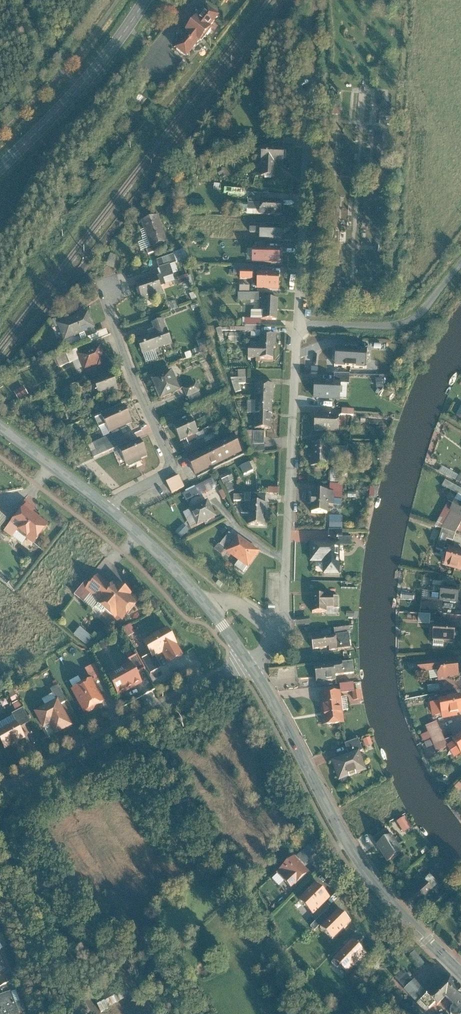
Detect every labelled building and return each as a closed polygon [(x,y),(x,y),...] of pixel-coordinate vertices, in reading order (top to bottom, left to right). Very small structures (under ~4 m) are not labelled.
[(181,52),(191,61),(205,45),(208,47),(219,34),(215,30),(223,20),(213,12),(204,23),(201,20),(189,33),(194,37),(181,52)] [(332,114),(340,114),(340,104),(332,104),(332,114)] [(270,179),(280,179),(280,165),(291,166),(292,150),(265,149),(264,165),(270,165),(270,179)] [(259,216),(286,217),(287,202),(260,201),(259,216)] [(257,202),(248,202),(247,213),(256,214),(257,202)] [(158,215),(142,222),(152,247),(168,241),(158,215)] [(262,240),(286,241),(286,227),(252,225),(252,234),(262,234),(262,240)] [(256,264),(285,265),(286,252),(257,250),(256,264)] [(113,269),(117,256),(110,254),(106,267),(113,269)] [(178,261),(160,268),(166,284),(175,280),(173,275),(181,272),(178,261)] [(253,270),(239,269),(238,278),(253,279),(253,270)] [(188,275),(178,278),(181,284),(190,281),(188,275)] [(257,290),(284,291),(285,277),(258,275),(257,290)] [(164,293),(157,276),(136,284),(142,301),(164,293)] [(259,294),(239,293),(238,301),(259,302),(259,294)] [(260,321),(280,322),(281,302),(261,301),(260,321)] [(89,310),(58,323),(64,340),(84,331),(87,337),(98,333),(89,310)] [(162,320),(151,324),(154,333),(136,340),(142,355),(172,343),(162,320)] [(250,361),(275,363),(277,336),(263,335),(263,323),(249,322),(248,334),(251,334),(250,361)] [(241,342),(241,333),(232,334),(233,342),(241,342)] [(109,365),(101,343),(77,353),(79,359),(84,371),(96,366),(97,369),(109,365)] [(318,347),(318,361),(348,362),(348,358),(363,358),(364,348),(318,347)] [(76,350),(57,356),(61,366),(79,359),(77,353),(76,350)] [(147,363),(157,358),(154,351),(143,356),(147,363)] [(172,367),(150,376),(159,399),(181,391),(172,367)] [(235,392),(248,389),(245,370),(238,372),(239,377),(232,378),(235,392)] [(118,390),(111,374),(92,382),(99,398),(118,390)] [(319,383),(318,397),(339,398),(339,392),(348,392),(348,387),(359,387),(359,378),(327,377),(326,383),(319,383)] [(200,391),(196,382),(185,386),(188,396),(200,391)] [(250,416),(276,417),(277,387),(257,386),(257,403),(250,403),(250,416)] [(28,395),(24,387),(14,393),(19,400),(28,395)] [(133,424),(125,405),(101,415),(110,434),(133,424)] [(256,416),(255,437),(275,438),(276,417),(256,416)] [(317,416),(316,433),(343,434),(344,417),(317,416)] [(199,433),(191,418),(173,427),(180,442),(199,433)] [(127,442),(122,430),(94,442),(99,454),(127,442)] [(242,451),(233,434),(187,459),(196,476),(242,451)] [(149,456),(140,439),(118,450),(126,467),(149,456)] [(314,445),(313,471),(329,471),(329,459),(349,460),(350,450),(331,449),(331,446),(314,445)] [(240,466),(244,475),(253,471),(249,462),(240,466)] [(314,493),(313,515),(333,515),(333,509),(344,509),(346,466),(333,466),(332,493),(314,493)] [(223,483),(233,481),(232,473),(221,475),(223,483)] [(185,487),(179,476),(166,482),(172,494),(185,487)] [(182,494),(187,503),(217,487),(213,479),(182,494)] [(445,480),(442,485),(460,496),(460,489),(445,480)] [(242,494),(234,494),(233,502),(241,502),(240,513),(246,514),(246,505),(253,506),(253,496),(253,493),(242,492),(242,494)] [(246,514),(245,528),(266,529),(268,497),(253,496),(253,506),(246,505),(246,514)] [(193,509),(202,527),(218,519),(209,501),(193,509)] [(33,544),(49,523),(25,505),(4,532),(12,538),(16,532),(33,544)] [(189,530),(184,525),(176,532),(182,538),(189,530)] [(322,561),(322,577),(345,576),(345,548),(353,548),(353,539),(345,539),(345,525),(331,525),(331,541),(306,542),(306,562),(322,561)] [(236,567),(245,575),(262,553),(240,536),(237,539),(230,534),(217,550),(224,555),(228,551),(241,561),(236,567)] [(449,548),(444,567),(460,572),(460,551),(449,548)] [(122,621),(139,601),(113,580),(109,585),(98,576),(86,592),(101,604),(98,607),(115,620),(118,617),(122,621)] [(457,605),(459,586),(441,584),(439,602),(457,605)] [(313,596),(313,618),(327,617),(327,611),(338,611),(338,595),(313,596)] [(418,624),(431,625),(431,614),(419,614),(418,624)] [(454,644),(455,626),(432,624),(431,643),(454,644)] [(136,633),(131,625),(124,628),(129,637),(136,633)] [(94,638),(81,627),(74,635),(87,646),(94,638)] [(184,655),(168,627),(144,641),(151,654),(153,658),(156,657),(162,653),(168,664),(184,655)] [(336,634),(311,638),(312,648),(326,646),(327,651),(353,647),(351,632),(336,634)] [(151,654),(141,659),(149,675),(161,668),(156,657),(153,658),(151,654)] [(138,655),(129,660),(130,662),(137,674),(146,669),(138,655)] [(458,677),(457,660),(436,662),(438,682),(446,681),(446,678),(458,677)] [(137,674),(130,662),(106,676),(118,696),(142,682),(137,674)] [(342,662),(314,665),(316,682),(335,680),(335,677),(344,676),(342,662)] [(95,665),(87,669),(91,678),(94,684),(103,679),(95,665)] [(94,684),(91,678),(71,689),(84,713),(104,702),(94,684)] [(354,682),(339,684),(340,691),(340,694),(353,692),(355,692),(354,682)] [(67,701),(59,685),(53,689),(58,699),(61,704),(67,701)] [(340,691),(318,693),(322,727),(343,724),(340,691)] [(353,692),(354,701),(361,700),(360,691),(355,692),(353,692)] [(438,699),(442,720),(457,717),(457,714),(460,713),(460,694),(438,699)] [(61,704),(58,699),(34,711),(43,728),(50,725),(55,735),(72,726),(61,704)] [(31,723),(24,708),(13,713),(17,721),(20,728),(31,723)] [(17,721),(0,730),(0,740),(5,749),(26,738),(20,728),(17,721)] [(451,740),(453,743),(447,746),(455,759),(460,755),(460,756),(460,733),(451,740)] [(359,740),(346,745),(349,754),(359,751),(362,750),(359,740)] [(349,754),(331,761),(337,781),(366,771),(359,751),(349,754)] [(384,817),(381,809),(373,812),(377,820),(384,817)] [(412,828),(405,817),(397,821),(404,832),(412,828)] [(403,853),(392,835),(376,845),(388,862),(403,853)] [(310,873),(294,856),(275,873),(291,890),(310,873)] [(437,893),(426,880),(408,896),(419,908),(437,893)] [(331,898),(316,882),(298,899),(313,915),(326,903),(331,898)] [(329,907),(326,903),(313,915),(312,916),(316,920),(323,913),(329,907)] [(351,922),(338,909),(328,918),(320,927),(333,940),(351,922)] [(328,918),(323,913),(316,920),(310,926),(315,931),(320,927),(328,918)] [(365,955),(350,941),(333,959),(348,973),(365,955)] [(10,970),(0,952),(0,976),(10,970)] [(449,974),(429,992),(426,995),(434,1003),(436,1005),(445,997),(460,1013),(460,987),(449,974)] [(429,992),(415,977),(403,988),(417,1003),(420,1001),(426,995),(429,992)] [(14,984),(0,989),(0,1013),(25,1013),(14,984)] [(113,990),(94,997),(99,1010),(118,1004),(113,990)] [(426,995),(420,1001),(427,1009),(434,1003),(426,995)]
